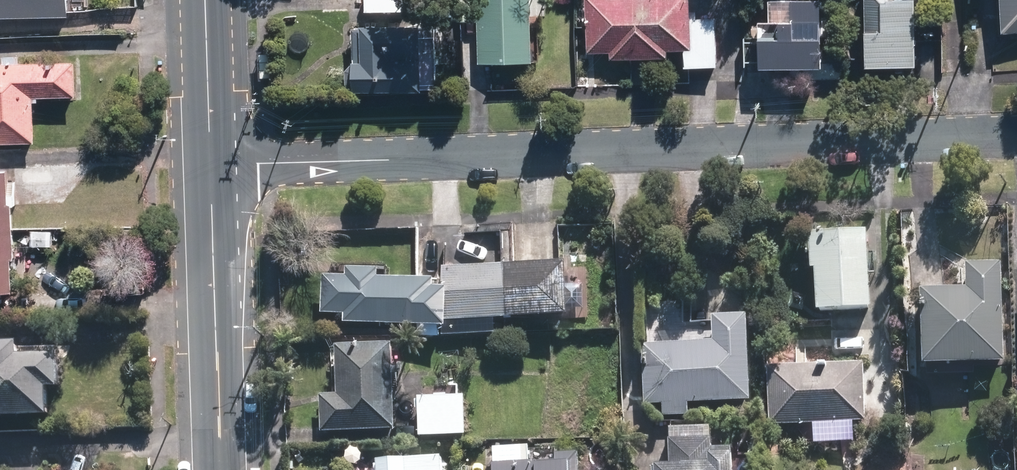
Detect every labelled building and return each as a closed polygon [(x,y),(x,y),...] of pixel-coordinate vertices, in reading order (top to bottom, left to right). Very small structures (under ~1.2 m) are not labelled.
[(72,0),(0,0),(0,18),(72,17),(72,0)] [(530,0),(458,0),(459,25),(476,24),(477,67),(532,66),(530,0)] [(586,55),(610,55),(610,63),(670,62),(670,53),(683,53),(684,70),(715,70),(714,20),(692,21),(692,0),(585,0),(586,55)] [(915,0),(868,0),(868,70),(918,70),(918,3),(915,3),(915,1),(915,0)] [(1000,35),(1016,34),(1016,0),(999,0),(1000,35)] [(763,73),(826,73),(825,2),(795,3),(795,25),(763,26),(763,73)] [(422,32),(422,29),(362,30),(362,66),(353,66),(354,96),(423,95),(423,92),(436,92),(435,32),(422,32)] [(0,64),(0,143),(38,142),(37,98),(80,97),(79,62),(0,64)] [(16,293),(15,260),(18,260),(17,205),(13,205),(12,170),(0,170),(0,293),(16,293)] [(871,302),(866,223),(809,227),(811,264),(816,263),(819,305),(871,302)] [(53,230),(32,230),(32,246),(54,246),(53,230)] [(1005,353),(1001,253),(967,255),(968,279),(923,280),(925,355),(1005,353)] [(500,258),(502,310),(566,307),(563,254),(500,258)] [(377,269),(377,258),(345,258),(344,268),(321,268),(319,305),(342,307),(341,315),(444,318),(445,313),(502,310),(500,258),(437,261),(438,279),(432,279),(432,270),(377,269)] [(138,276),(124,275),(125,292),(138,292),(138,276)] [(689,408),(688,396),(751,392),(747,306),(714,307),(715,333),(642,336),(645,397),(663,397),(663,409),(689,408)] [(321,424),(395,421),(392,335),(336,336),(337,385),(320,385),(321,424)] [(15,340),(0,341),(0,415),(45,413),(44,384),(55,383),(54,351),(15,352),(15,340)] [(865,355),(768,358),(770,416),(867,414),(865,355)] [(419,426),(466,425),(466,392),(418,392),(419,426)] [(713,442),(713,432),(668,433),(668,457),(658,457),(658,469),(732,469),(732,442),(713,442)] [(576,447),(551,448),(551,457),(488,459),(488,469),(577,469),(576,447)] [(438,450),(374,452),(374,469),(439,469),(438,450)]
